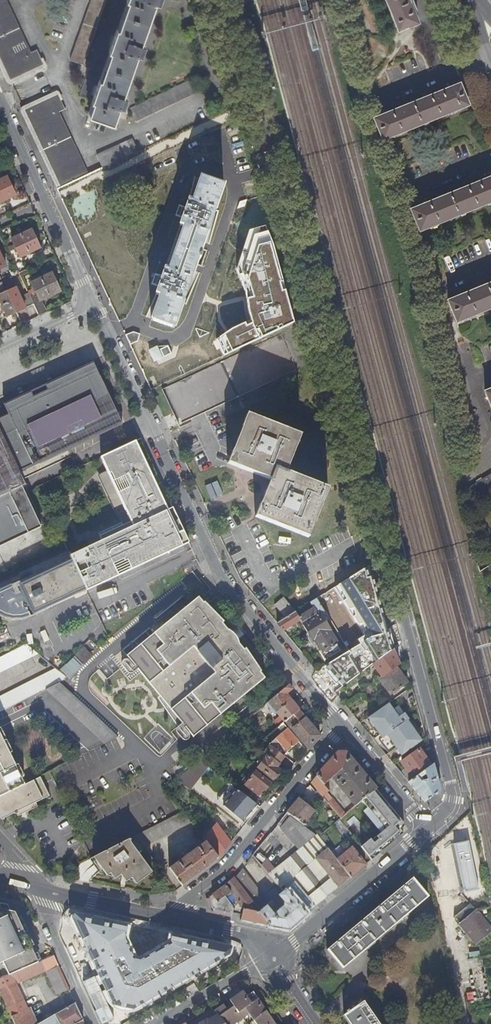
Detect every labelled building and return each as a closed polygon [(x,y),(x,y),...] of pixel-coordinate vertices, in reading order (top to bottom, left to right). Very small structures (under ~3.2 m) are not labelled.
[(5,0),(0,0),(0,59),(10,79),(43,64),(36,49),(30,52),(5,0)] [(106,0),(91,0),(70,60),(83,65),(106,0)] [(126,1),(128,2),(118,29),(117,29),(109,52),(110,52),(101,80),(99,80),(91,101),(93,102),(88,115),(113,123),(119,106),(123,107),(126,97),(123,96),(137,55),(141,56),(144,45),(141,44),(155,3),(159,4),(160,0),(126,0),(126,1)] [(401,33),(420,25),(415,14),(418,12),(413,1),(409,3),(408,0),(387,0),(388,2),(400,33),(401,33)] [(446,50),(438,53),(442,62),(450,59),(446,50)] [(195,93),(189,80),(129,107),(136,120),(195,93)] [(395,113),(375,120),(383,141),(469,107),(460,86),(440,94),(439,90),(435,91),(431,93),(433,97),(402,109),(401,105),(397,107),(393,108),(395,113)] [(60,187),(87,175),(58,112),(64,109),(57,95),(24,110),(60,187)] [(138,151),(132,139),(96,155),(102,167),(138,151)] [(11,186),(7,177),(0,180),(0,191),(11,186)] [(151,319),(174,327),(183,302),(181,301),(189,278),(191,278),(198,258),(200,258),(201,255),(199,254),(206,233),(205,232),(213,209),(214,210),(223,185),(201,177),(192,201),(189,200),(180,225),(184,226),(181,234),(169,270),(165,269),(157,293),(160,294),(151,319)] [(412,211),(421,232),(490,204),(490,179),(477,185),(475,180),(471,181),(467,183),(469,188),(438,200),(436,196),(433,197),(429,199),(431,203),(412,211)] [(11,186),(0,191),(0,202),(15,195),(11,186)] [(9,226),(0,230),(0,232),(2,236),(12,232),(9,226)] [(20,258),(40,248),(31,230),(11,239),(20,258)] [(44,262),(55,256),(52,250),(41,255),(44,262)] [(11,277),(16,288),(17,291),(26,287),(19,273),(11,277)] [(33,304),(40,301),(60,292),(52,273),(31,283),(35,291),(29,294),(33,304)] [(16,312),(6,292),(1,281),(0,282),(0,301),(7,316),(16,312)] [(449,302),(458,323),(490,309),(490,285),(476,291),(474,288),(471,289),(467,291),(468,294),(449,302)] [(6,292),(16,312),(34,304),(33,304),(29,294),(26,287),(17,291),(16,288),(6,292)] [(34,304),(39,316),(45,313),(40,301),(33,304),(34,304)] [(282,335),(163,390),(175,417),(294,361),(282,335)] [(155,361),(162,357),(157,347),(150,350),(155,361)] [(41,526),(14,472),(19,470),(20,472),(122,424),(95,366),(93,362),(0,405),(0,545),(41,526)] [(248,415),(229,464),(271,481),(257,517),(310,537),(329,489),(287,473),(302,436),(248,415)] [(168,509),(135,440),(131,442),(137,454),(135,455),(136,457),(137,459),(139,458),(150,481),(164,511),(168,509)] [(188,541),(172,507),(168,509),(164,511),(150,481),(139,458),(137,459),(136,457),(135,455),(137,454),(131,442),(100,456),(106,470),(111,467),(137,523),(123,530),(102,540),(70,555),(86,589),(188,541)] [(120,522),(123,530),(137,523),(111,467),(106,470),(97,474),(120,522)] [(98,532),(102,540),(123,530),(120,522),(98,532)] [(86,589),(70,555),(68,552),(19,575),(18,574),(0,582),(0,615),(1,616),(4,617),(8,618),(12,619),(13,613),(19,611),(21,615),(27,611),(29,616),(36,612),(34,608),(46,603),(48,607),(54,604),(53,600),(76,589),(78,593),(86,589)] [(348,651),(325,666),(343,687),(373,664),(393,650),(391,646),(373,576),(369,577),(366,568),(338,585),(365,636),(359,640),(361,644),(356,647),(358,650),(351,655),(348,651)] [(54,604),(78,593),(76,589),(53,600),(54,604)] [(265,679),(237,645),(226,630),(199,597),(127,655),(193,737),(265,679)] [(275,605),(286,618),(295,612),(284,598),(275,605)] [(319,603),(316,598),(310,602),(313,608),(298,617),(300,620),(312,640),(315,638),(318,642),(315,644),(324,660),(340,651),(327,630),(328,629),(319,615),(324,611),(319,603)] [(324,600),(319,603),(324,611),(340,636),(344,634),(330,612),(329,613),(326,608),(328,607),(324,600)] [(24,618),(29,616),(27,611),(21,615),(19,611),(13,613),(12,619),(14,619),(19,619),(24,618)] [(286,618),(277,623),(283,631),(298,621),(300,620),(298,617),(295,611),(295,612),(286,618)] [(226,630),(237,645),(239,644),(239,641),(238,640),(244,635),(236,626),(230,631),(230,629),(227,629),(226,630)] [(91,638),(85,644),(93,652),(99,646),(91,638)] [(0,657),(0,672),(31,656),(25,644),(0,657)] [(84,647),(61,669),(70,678),(93,656),(84,647)] [(395,667),(399,664),(393,650),(373,664),(382,677),(395,667)] [(407,683),(395,667),(382,677),(379,679),(391,694),(407,683)] [(58,670),(55,668),(0,696),(0,711),(59,682),(61,683),(65,676),(58,670)] [(117,736),(61,683),(59,682),(46,689),(103,743),(117,736)] [(293,689),(289,684),(266,704),(274,714),(276,712),(284,722),(285,720),(298,710),(300,709),(299,708),(287,693),(293,689)] [(391,740),(402,755),(403,755),(422,741),(408,720),(409,719),(404,712),(398,716),(389,703),(385,705),(368,717),(380,734),(385,731),(391,740)] [(298,710),(285,720),(308,748),(320,735),(298,710)] [(288,750),(299,742),(287,728),(269,744),(270,745),(284,755),(288,750)] [(24,783),(0,737),(0,795),(24,783)] [(276,767),(285,756),(284,755),(270,745),(264,753),(267,755),(258,767),(273,779),(280,770),(276,767)] [(413,778),(431,765),(419,749),(406,759),(403,755),(402,755),(392,762),(394,765),(397,768),(402,763),(413,778)] [(362,800),(376,789),(358,768),(345,752),(337,753),(317,775),(325,785),(333,778),(337,783),(339,781),(340,783),(338,784),(356,806),(361,801),(362,800)] [(200,760),(176,779),(189,789),(208,766),(200,760)] [(437,777),(434,764),(431,765),(413,778),(408,782),(425,802),(441,791),(437,777)] [(265,790),(270,783),(255,771),(245,784),(259,794),(263,789),(265,790)] [(325,785),(317,775),(310,783),(322,796),(329,791),(325,785)] [(48,795),(39,776),(24,784),(24,783),(0,795),(0,817),(1,819),(14,812),(14,814),(17,813),(17,811),(48,795)] [(39,776),(48,795),(49,794),(40,776),(39,776)] [(248,814),(256,804),(237,789),(223,805),(242,821),(248,814)] [(376,789),(362,800),(361,801),(385,829),(362,848),(371,860),(394,840),(391,837),(394,834),(396,834),(398,832),(400,831),(401,830),(402,828),(402,827),(403,825),(403,824),(403,822),(376,789)] [(314,811),(298,798),(293,805),(287,812),(303,824),(314,811)] [(144,847),(191,822),(183,811),(173,816),(136,835),(144,847)] [(303,824),(287,812),(276,825),(298,850),(316,835),(303,824)] [(230,843),(231,842),(216,823),(215,824),(211,820),(203,829),(208,833),(203,838),(205,840),(218,857),(230,843)] [(159,867),(144,847),(136,835),(91,858),(89,859),(91,862),(94,866),(99,873),(138,882),(159,867)] [(319,837),(316,835),(298,850),(269,874),(269,875),(283,891),(286,889),(306,913),(307,913),(327,896),(351,876),(337,860),(319,837)] [(216,860),(218,857),(205,840),(169,867),(182,885),(203,870),(216,860)] [(351,876),(366,864),(353,847),(337,860),(351,876)] [(261,899),(239,871),(233,877),(252,902),(253,904),(254,905),(261,899)] [(252,902),(233,877),(229,882),(225,885),(230,892),(224,896),(233,907),(233,912),(242,914),(243,908),(250,903),(252,902)] [(412,879),(413,879),(395,894),(389,899),(388,900),(329,949),(328,949),(343,968),(344,967),(343,966),(427,896),(427,897),(428,896),(413,878),(412,879)] [(230,892),(225,885),(218,890),(211,896),(213,908),(233,912),(233,907),(224,896),(230,892)] [(286,889),(283,891),(279,894),(259,910),(260,912),(269,924),(289,929),(298,921),(307,913),(306,913),(286,889)] [(2,960),(8,974),(38,961),(27,938),(14,911),(10,910),(7,903),(0,901),(0,961),(2,960)] [(269,924),(260,912),(243,908),(242,914),(241,918),(255,921),(269,924)] [(476,909),(457,924),(475,946),(490,933),(490,927),(476,909)] [(75,913),(72,917),(107,1001),(112,1005),(135,1009),(226,958),(231,954),(232,946),(172,934),(172,944),(142,960),(134,958),(127,935),(130,925),(75,913)] [(53,954),(38,961),(8,974),(0,978),(0,992),(0,993),(15,1023),(74,1023),(76,1023),(85,1023),(75,1002),(53,1014),(53,1015),(51,1016),(47,1018),(37,1023),(29,1007),(26,1008),(15,983),(45,971),(56,994),(69,988),(53,954)] [(276,1023),(267,1010),(259,998),(252,1003),(244,991),(231,1000),(235,1006),(229,1010),(224,1004),(215,1011),(227,1023),(234,1023),(249,1014),(253,1020),(254,1019),(258,1023),(276,1023)] [(365,1002),(364,1001),(344,1015),(345,1016),(346,1015),(352,1023),(379,1023),(365,1002)] [(218,1015),(201,1023),(226,1023),(218,1015)]
